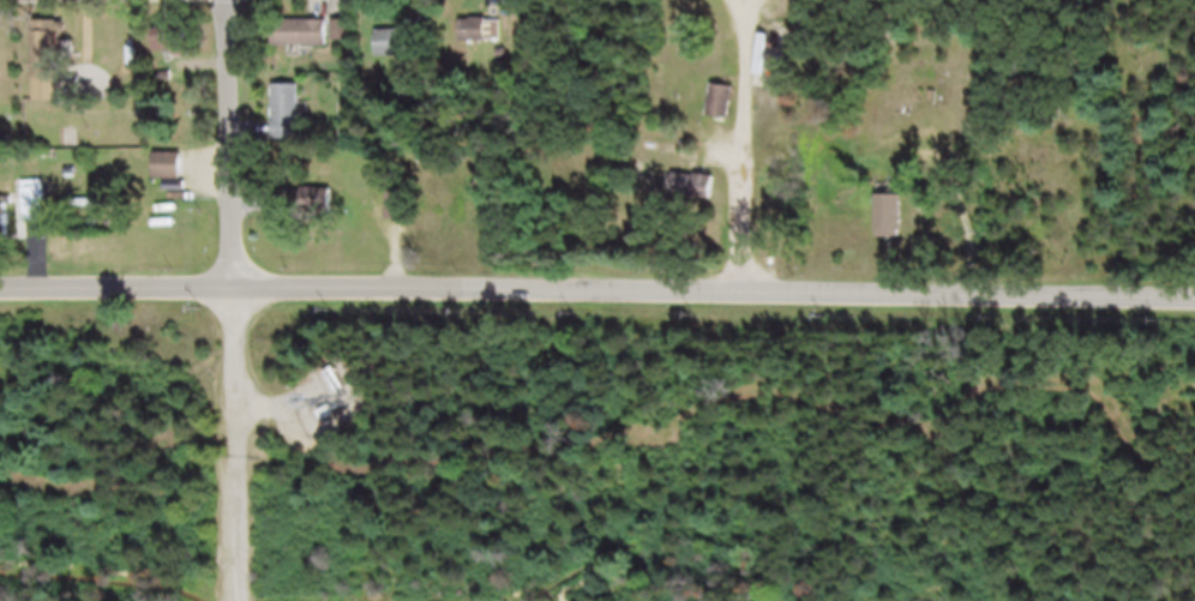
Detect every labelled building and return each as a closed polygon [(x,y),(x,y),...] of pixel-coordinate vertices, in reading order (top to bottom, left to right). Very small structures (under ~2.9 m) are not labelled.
[(493,52),(493,28),(465,28),(465,52),(493,52)] [(335,58),(335,31),(281,31),(281,58),(335,58)] [(380,41),(380,67),(426,67),(426,32),(411,32),(411,41),(380,41)] [(191,64),(191,39),(163,39),(163,64),(191,64)] [(68,113),(68,67),(76,67),(76,50),(41,50),(41,113),(68,113)] [(712,127),(737,130),(741,91),(716,88),(712,127)] [(280,96),(280,150),(306,150),(306,96),(280,96)] [(189,191),(189,165),(161,165),(161,191),(189,191)] [(720,210),(723,189),(679,184),(676,205),(720,210)] [(50,198),(28,198),(28,233),(50,233),(50,198)] [(909,250),(909,206),(884,206),(884,250),(909,250)] [(16,256),(16,211),(0,211),(0,256),(16,256)]
